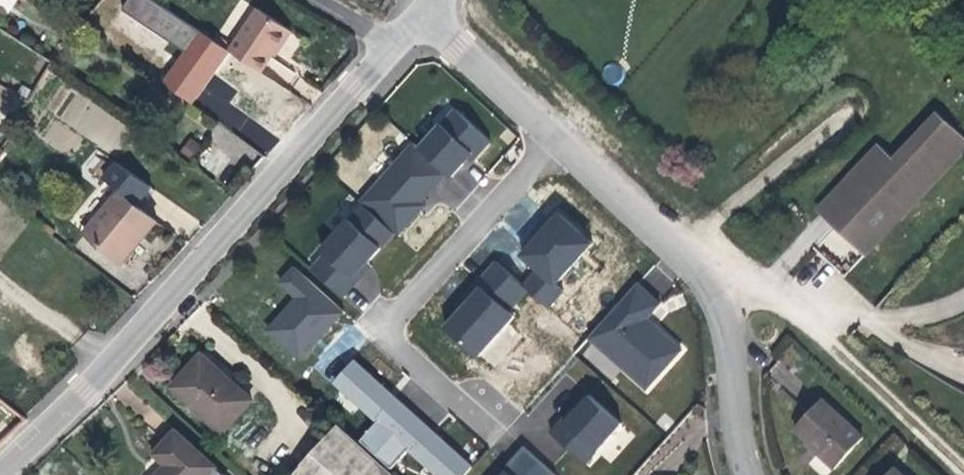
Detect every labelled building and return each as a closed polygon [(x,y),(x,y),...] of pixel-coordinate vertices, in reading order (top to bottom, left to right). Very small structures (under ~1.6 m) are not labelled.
[(233,46),(229,51),(261,73),(290,30),(257,9),(233,46)] [(233,46),(217,34),(213,40),(229,51),(233,46)] [(58,118),(109,153),(127,127),(76,92),(58,118)] [(963,154),(963,140),(941,118),(895,165),(836,225),(867,254),(963,154)] [(821,210),(836,225),(895,165),(880,150),(821,210)] [(140,243),(155,224),(119,193),(85,232),(115,257),(133,236),(140,243)] [(395,235),(364,205),(323,252),(326,255),(314,270),(344,296),(358,284),(353,280),(395,235)] [(592,246),(559,216),(540,237),(531,247),(524,255),(539,272),(526,286),(531,291),(549,308),(567,289),(558,284),(592,246)] [(140,243),(133,236),(115,257),(122,263),(140,243)] [(531,291),(499,262),(457,307),(462,312),(448,327),(480,358),(517,317),(512,313),(531,291)] [(263,329),(297,362),(344,313),(292,263),(274,281),(292,298),(263,329)] [(661,304),(637,285),(589,337),(647,388),(681,350),(647,318),(661,304)] [(591,345),(583,352),(608,379),(619,370),(602,352),(600,354),(591,345)] [(241,383),(205,350),(172,387),(224,433),(254,401),(238,387),(241,383)] [(621,423),(591,396),(568,422),(563,420),(551,433),(587,464),(621,423)] [(864,438),(823,399),(797,428),(808,440),(805,442),(834,469),(864,438)] [(339,423),(292,474),(394,474),(395,474),(339,423)] [(176,430),(155,454),(166,465),(156,474),(209,474),(217,466),(176,430)] [(525,445),(497,474),(557,474),(525,445)]
